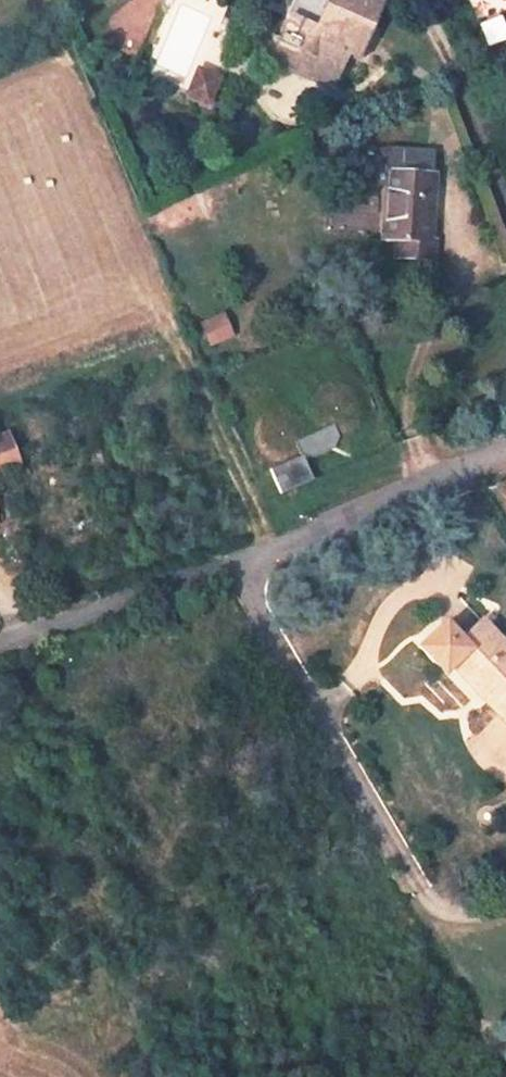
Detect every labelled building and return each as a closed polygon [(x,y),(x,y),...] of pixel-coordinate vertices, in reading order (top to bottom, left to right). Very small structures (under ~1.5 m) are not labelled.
[(319,23),(292,11),(271,58),(336,85),(363,22),(372,26),(383,0),(329,0),(319,23)] [(209,105),(222,75),(195,64),(182,94),(209,105)] [(430,242),(434,176),(409,174),(411,154),(402,153),(393,153),(385,157),(380,160),(371,170),(369,187),(388,189),(384,240),(398,241),(397,258),(436,261),(438,242),(430,242)] [(436,156),(411,154),(409,174),(434,176),(436,156)] [(331,212),(330,227),(357,230),(359,215),(331,212)] [(223,311),(198,322),(207,344),(232,333),(223,311)] [(296,453),(307,481),(340,468),(330,442),(341,447),(358,440),(362,428),(368,426),(374,424),(379,419),(381,413),(381,406),(379,400),(375,395),(374,394),(368,392),(362,391),(356,393),(350,398),(347,403),(346,409),(346,414),(331,420),(327,414),(322,410),(316,409),(309,409),(304,412),(300,417),(297,422),(296,429),(298,436),(303,441),(308,445),(313,447),(296,453)] [(33,464),(18,431),(0,438),(0,477),(33,464)] [(487,632),(466,652),(454,640),(427,666),(452,694),(471,679),(490,699),(484,705),(505,727),(505,651),(487,632)]
